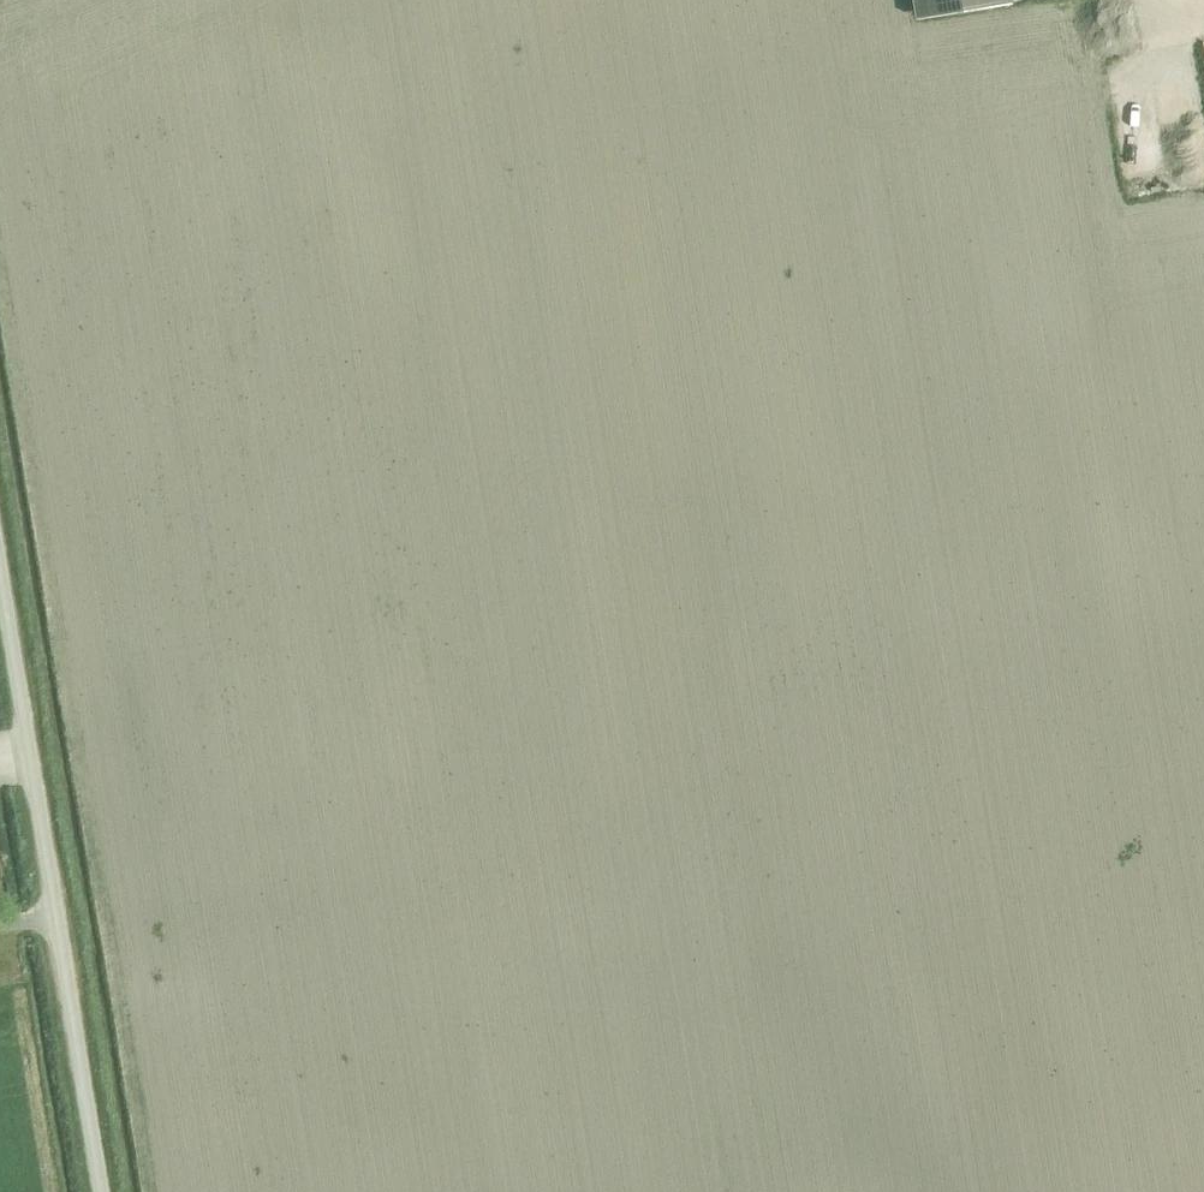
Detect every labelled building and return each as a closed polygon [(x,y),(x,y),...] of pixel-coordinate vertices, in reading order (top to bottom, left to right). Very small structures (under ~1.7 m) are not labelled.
[(918,14),(1003,0),(915,0),(918,14)]
